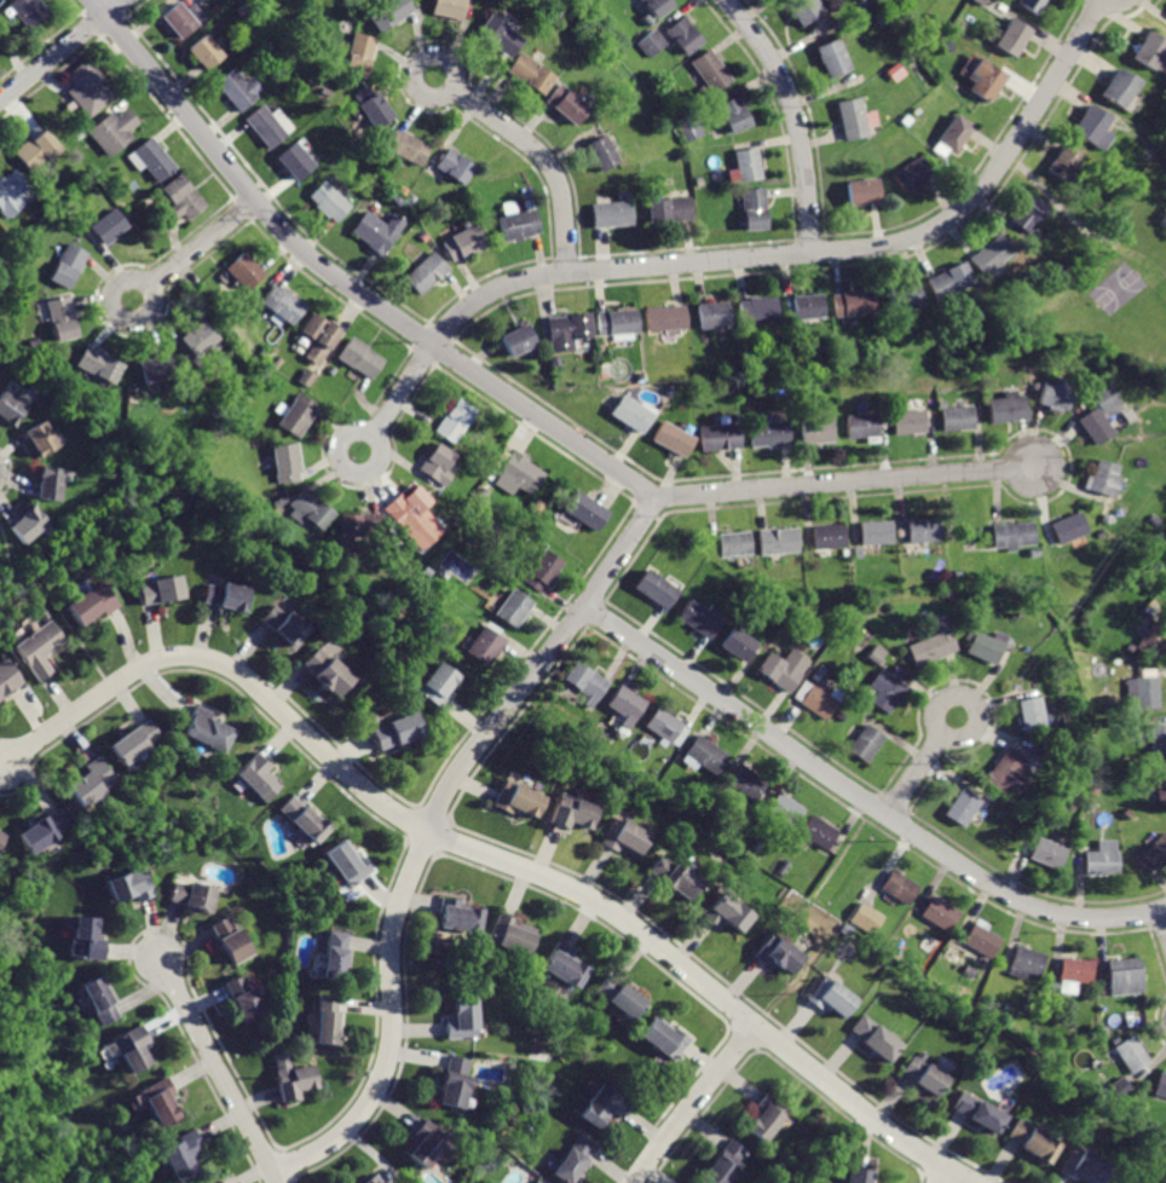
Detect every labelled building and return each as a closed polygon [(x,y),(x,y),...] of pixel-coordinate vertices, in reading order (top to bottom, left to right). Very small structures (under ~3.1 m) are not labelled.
[(5,8),(24,33),(46,15),(34,0),(14,0),(5,8)] [(175,0),(156,16),(174,39),(194,24),(175,0)] [(382,34),(416,12),(408,0),(384,0),(368,11),(382,34)] [(428,16),(460,21),(463,0),(431,0),(428,16)] [(653,21),(674,4),(671,0),(637,0),(653,21)] [(781,5),(798,29),(821,13),(812,0),(788,0),(781,5)] [(1011,2),(1033,18),(1046,0),(1013,0),(1011,2)] [(490,12),(474,34),(506,58),(521,36),(490,12)] [(683,13),(664,28),(685,54),(704,39),(683,13)] [(1008,18),(989,51),(1012,63),(1029,30),(1008,18)] [(1139,25),(1121,56),(1144,69),(1162,40),(1139,25)] [(654,28),(633,44),(645,62),(666,47),(654,28)] [(350,33),(340,71),(365,77),(375,39),(350,33)] [(203,35),(183,52),(200,73),(220,56),(203,35)] [(832,37),(809,48),(824,81),(847,70),(832,37)] [(710,47),(689,62),(714,93),(734,77),(710,47)] [(521,52),(506,73),(536,96),(552,76),(521,52)] [(977,53),(965,73),(971,76),(960,94),(986,111),(1010,73),(977,53)] [(82,60),(63,77),(71,88),(65,92),(83,115),(110,94),(82,60)] [(233,68),(213,83),(236,112),(265,90),(253,75),(244,82),(233,68)] [(1109,68),(1093,94),(1116,108),(1132,81),(1109,68)] [(560,82),(543,102),(573,126),(589,105),(560,82)] [(374,88),(352,105),(377,134),(398,117),(374,88)] [(717,105),(731,134),(755,122),(741,94),(717,105)] [(832,103),(842,142),(867,134),(856,96),(832,103)] [(1084,103),(1066,129),(1089,144),(1106,117),(1084,103)] [(260,104),(241,120),(265,149),(284,133),(260,104)] [(109,106),(80,132),(103,158),(129,135),(125,131),(135,121),(123,108),(115,115),(109,106)] [(673,119),(683,144),(704,135),(693,110),(673,119)] [(949,111),(931,142),(953,155),(971,126),(949,111)] [(41,126),(13,149),(34,173),(62,151),(41,126)] [(399,129),(386,155),(419,172),(432,146),(399,129)] [(604,134),(582,145),(596,173),(618,162),(604,134)] [(148,137),(128,152),(154,184),(173,168),(148,137)] [(294,140),(272,158),(293,183),(313,166),(294,140)] [(1057,142),(1039,171),(1061,185),(1080,156),(1057,142)] [(449,144),(432,167),(461,187),(477,165),(449,144)] [(731,150),(737,179),(762,175),(757,145),(731,150)] [(917,151),(888,171),(904,192),(933,173),(917,151)] [(0,171),(0,217),(21,203),(16,196),(28,187),(11,163),(0,171)] [(178,173),(161,186),(174,204),(161,214),(168,225),(175,219),(180,225),(203,207),(178,173)] [(841,179),(845,208),(881,202),(876,173),(841,179)] [(324,179),(306,200),(333,225),(352,204),(324,179)] [(737,189),(739,229),(767,229),(764,187),(737,189)] [(646,198),(648,224),(693,219),(691,194),(646,198)] [(1028,194),(1006,221),(1026,237),(1049,208),(1028,194)] [(588,200),(590,225),(630,221),(628,196),(588,200)] [(493,214),(498,241),(539,232),(535,207),(493,214)] [(115,208),(88,225),(104,248),(131,231),(115,208)] [(366,214),(352,235),(381,255),(403,223),(389,214),(382,225),(366,214)] [(443,237),(455,262),(487,246),(474,221),(443,237)] [(997,236),(966,256),(981,277),(1011,255),(997,236)] [(64,241),(46,276),(69,287),(86,252),(64,241)] [(239,249),(220,269),(244,292),(262,273),(239,249)] [(431,249),(402,275),(420,295),(449,270),(431,249)] [(958,261),(922,276),(933,302),(969,288),(958,261)] [(883,284),(890,316),(919,310),(913,278),(883,284)] [(269,283),(253,307),(288,329),(304,305),(269,283)] [(827,293),(830,318),(874,313),(872,288),(827,293)] [(735,298),(739,324),(775,319),(773,293),(735,298)] [(786,295),(789,321),(820,318),(818,293),(786,295)] [(45,301),(52,344),(79,339),(71,296),(45,301)] [(694,302),(697,328),(726,325),(723,300),(694,302)] [(641,306),(643,334),(682,331),(681,304),(641,306)] [(595,311),(599,339),(634,334),(630,306),(595,311)] [(542,314),(543,353),(568,352),(567,340),(587,339),(585,312),(542,314)] [(312,313),(299,331),(308,339),(298,353),(313,365),(337,333),(312,313)] [(197,318),(174,339),(192,360),(217,341),(197,318)] [(498,331),(510,357),(537,345),(525,319),(498,331)] [(351,337),(335,359),(368,381),(383,359),(351,337)] [(85,344),(71,367),(108,387),(120,364),(85,344)] [(132,362),(142,389),(172,380),(162,352),(132,362)] [(1040,379),(1032,408),(1064,419),(1075,382),(1060,377),(1057,383),(1040,379)] [(620,389),(605,414),(636,435),(652,411),(620,389)] [(0,394),(0,418),(13,427),(27,408),(2,391),(0,394)] [(1110,392),(1093,402),(1097,408),(1075,421),(1095,454),(1120,438),(1110,422),(1125,415),(1110,392)] [(987,398),(991,422),(1024,419),(1022,393),(987,398)] [(298,394),(275,425),(295,440),(319,410),(298,394)] [(458,397),(434,427),(454,442),(477,411),(458,397)] [(940,405),(941,432),(975,431),(974,404),(940,405)] [(888,410),(890,437),(925,433),(923,406),(888,410)] [(844,412),(845,443),(879,440),(877,410),(844,412)] [(796,419),(798,446),(833,442),(831,415),(796,419)] [(746,421),(749,448),(789,444),(786,417),(746,421)] [(24,429),(36,458),(59,449),(47,420),(24,429)] [(664,420),(650,444),(680,461),(693,438),(664,420)] [(697,425),(700,455),(740,451),(738,421),(697,425)] [(434,440),(412,471),(441,490),(454,472),(446,467),(455,455),(434,440)] [(272,450),(277,485),(302,481),(298,446),(272,450)] [(508,452),(490,484),(515,498),(519,490),(529,495),(542,471),(508,452)] [(1096,458),(1089,492),(1118,498),(1125,466),(1096,458)] [(33,495),(59,500),(65,471),(39,466),(33,495)] [(381,510),(400,530),(427,502),(408,484),(381,510)] [(305,485),(287,506),(317,531),(335,510),(305,485)] [(575,490),(561,512),(593,531),(606,510),(575,490)] [(31,506),(1,527),(18,549),(47,527),(31,506)] [(1080,510),(1049,524),(1060,548),(1091,535),(1080,510)] [(339,517),(341,542),(381,537),(379,512),(339,517)] [(905,519),(906,542),(943,539),(941,517),(905,519)] [(856,523),(859,546),(890,542),(888,519),(856,523)] [(992,520),(992,547),(1032,546),(1032,519),(992,520)] [(812,524),(814,550),(845,547),(843,521),(812,524)] [(757,530),(760,554),(801,550),(798,526),(757,530)] [(717,532),(718,559),(750,558),(749,531),(717,532)] [(541,550),(518,582),(537,596),(560,565),(541,550)] [(645,569),(628,593),(660,614),(676,589),(645,569)] [(137,582),(140,606),(183,599),(178,575),(137,582)] [(64,604),(81,627),(99,613),(104,619),(123,605),(103,576),(64,604)] [(204,581),(201,602),(218,606),(217,613),(243,618),(248,587),(204,581)] [(507,588),(490,616),(514,630),(531,604),(507,588)] [(688,601),(674,621),(703,641),(722,614),(708,604),(703,611),(688,601)] [(276,604),(258,624),(289,650),(306,629),(276,604)] [(902,646),(911,670),(953,654),(939,616),(924,622),(929,636),(902,646)] [(1129,646),(1151,660),(1165,638),(1165,630),(1147,618),(1129,646)] [(48,621),(8,648),(36,687),(56,673),(44,656),(63,642),(48,621)] [(483,627),(462,653),(484,670),(504,644),(483,627)] [(731,627),(715,650),(738,668),(755,645),(731,627)] [(970,633),(960,656),(991,669),(1000,646),(970,633)] [(318,647),(304,662),(312,671),(306,677),(329,699),(350,677),(318,647)] [(763,650),(751,671),(786,692),(806,659),(790,650),(784,662),(763,650)] [(435,659),(408,692),(433,714),(451,692),(446,687),(456,676),(435,659)] [(0,662),(0,699),(19,686),(2,660),(0,662)] [(576,662),(561,682),(581,694),(577,700),(588,709),(606,681),(576,662)] [(876,691),(866,705),(888,720),(908,688),(878,669),(868,686),(876,691)] [(1125,676),(1126,698),(1132,698),(1133,712),(1158,711),(1156,675),(1125,676)] [(806,683),(792,704),(826,725),(838,704),(806,683)] [(614,685),(601,706),(616,716),(611,723),(622,731),(641,702),(614,685)] [(1014,702),(1018,733),(1044,729),(1039,697),(1014,702)] [(197,700),(192,709),(179,735),(220,756),(232,732),(215,723),(221,712),(197,700)] [(658,705),(642,727),(671,748),(687,726),(658,705)] [(365,727),(375,754),(422,735),(412,709),(365,727)] [(108,745),(123,766),(164,737),(148,715),(108,745)] [(868,722),(850,749),(870,763),(889,737),(868,722)] [(1147,757),(1165,755),(1165,724),(1144,726),(1147,757)] [(697,734),(683,756),(712,775),(727,755),(697,734)] [(67,787),(80,807),(121,780),(100,749),(76,763),(85,777),(67,787)] [(254,749),(233,774),(266,801),(279,786),(266,775),(275,766),(254,749)] [(999,749),(979,780),(997,791),(1003,783),(1015,790),(1018,783),(1012,778),(1022,763),(999,749)] [(741,763),(727,786),(754,804),(769,781),(741,763)] [(1155,804),(1165,803),(1165,772),(1151,773),(1155,804)] [(503,778),(491,810),(512,819),(515,812),(532,819),(542,794),(503,778)] [(778,789),(763,810),(792,830),(807,808),(778,789)] [(960,789),(942,818),(964,832),(983,802),(960,789)] [(554,791),(543,824),(560,830),(562,823),(583,830),(591,806),(554,791)] [(296,795),(277,812),(307,847),(327,830),(296,795)] [(8,833),(22,856),(71,826),(58,803),(8,833)] [(809,810),(796,832),(825,850),(838,829),(809,810)] [(611,815),(593,842),(614,856),(618,849),(633,859),(646,837),(611,815)] [(1139,855),(1158,871),(1165,860),(1165,834),(1161,830),(1139,855)] [(1028,831),(1018,855),(1056,871),(1069,837),(1052,831),(1049,839),(1028,831)] [(346,837),(324,854),(350,888),(373,871),(346,837)] [(1084,852),(1085,875),(1116,873),(1115,841),(1097,841),(1097,852),(1084,852)] [(658,852),(643,871),(680,900),(695,881),(658,852)] [(100,884),(110,906),(125,899),(129,910),(156,898),(142,866),(100,884)] [(894,869),(881,890),(907,906),(920,884),(894,869)] [(175,878),(169,904),(208,912),(214,887),(175,878)] [(717,889),(694,917),(712,931),(718,924),(733,935),(750,914),(717,889)] [(934,895),(918,921),(945,937),(960,913),(934,895)] [(440,898),(434,930),(479,937),(483,913),(462,910),(463,901),(440,898)] [(860,902),(848,922),(868,936),(882,917),(865,906),(860,902)] [(208,927),(227,964),(252,952),(231,913),(208,927)] [(76,914),(70,958),(100,962),(104,940),(94,939),(98,917),(76,914)] [(500,914),(489,941),(527,956),(537,929),(500,914)] [(971,919),(959,943),(992,959),(1004,935),(971,919)] [(327,930),(321,977),(346,980),(351,933),(327,930)] [(768,930),(747,958),(764,970),(768,965),(783,975),(800,953),(768,930)] [(558,939),(538,971),(573,992),(589,965),(572,956),(576,950),(558,939)] [(1012,943),(1004,973),(1021,977),(1022,971),(1037,976),(1044,952),(1012,943)] [(1058,956),(1054,980),(1085,985),(1089,960),(1058,956)] [(1103,959),(1106,993),(1141,989),(1137,957),(1103,959)] [(610,970),(594,992),(633,1020),(648,998),(610,970)] [(221,985),(241,1025),(264,1012),(243,973),(221,985)] [(819,974),(801,999),(819,1012),(824,1005),(837,1016),(850,998),(819,974)] [(99,977),(77,988),(97,1027),(119,1016),(99,977)] [(316,989),(311,1043),(341,1045),(342,1029),(337,1029),(340,991),(316,989)] [(450,1000),(450,1015),(441,1015),(441,1040),(474,1039),(474,999),(450,1000)] [(860,1011),(849,1027),(860,1035),(853,1046),(883,1068),(902,1040),(860,1011)] [(652,1018),(637,1037),(670,1063),(691,1038),(674,1023),(668,1032),(652,1018)] [(137,1027),(105,1044),(125,1080),(148,1067),(139,1051),(148,1046),(137,1027)] [(1131,1033),(1108,1050),(1127,1077),(1150,1058),(1131,1033)] [(269,1055),(277,1102),(295,1100),(294,1092),(319,1087),(314,1064),(292,1068),(289,1052),(269,1055)] [(443,1054),(435,1100),(461,1104),(468,1058),(443,1054)] [(910,1054),(899,1072),(911,1079),(907,1085),(934,1102),(949,1077),(910,1054)] [(1150,1096),(1165,1100),(1165,1070),(1158,1068),(1150,1096)] [(599,1073),(567,1113),(593,1133),(610,1112),(616,1115),(630,1097),(599,1073)] [(1119,1077),(1101,1089),(1113,1106),(1131,1093),(1119,1077)] [(166,1078),(137,1092),(156,1130),(180,1116),(171,1100),(175,1096),(166,1078)] [(764,1087),(750,1107),(755,1110),(745,1123),(766,1139),(791,1108),(764,1087)] [(960,1091),(951,1114),(993,1133),(1004,1112),(960,1091)] [(1016,1114),(1004,1139),(1034,1153),(1031,1160),(1049,1168),(1064,1137),(1016,1114)] [(422,1115),(406,1135),(412,1139),(404,1149),(421,1164),(446,1135),(422,1115)] [(191,1127),(160,1146),(179,1181),(197,1170),(191,1159),(206,1152),(191,1127)] [(550,1168),(570,1182),(573,1182),(598,1148),(576,1133),(550,1168)] [(699,1172),(714,1182),(726,1182),(751,1149),(729,1133),(699,1172)] [(1060,1171),(1085,1182),(1101,1182),(1109,1164),(1070,1146),(1060,1171)] [(846,1182),(872,1182),(873,1167),(848,1166),(846,1182)] [(356,1182),(379,1182),(370,1172),(356,1182)]
